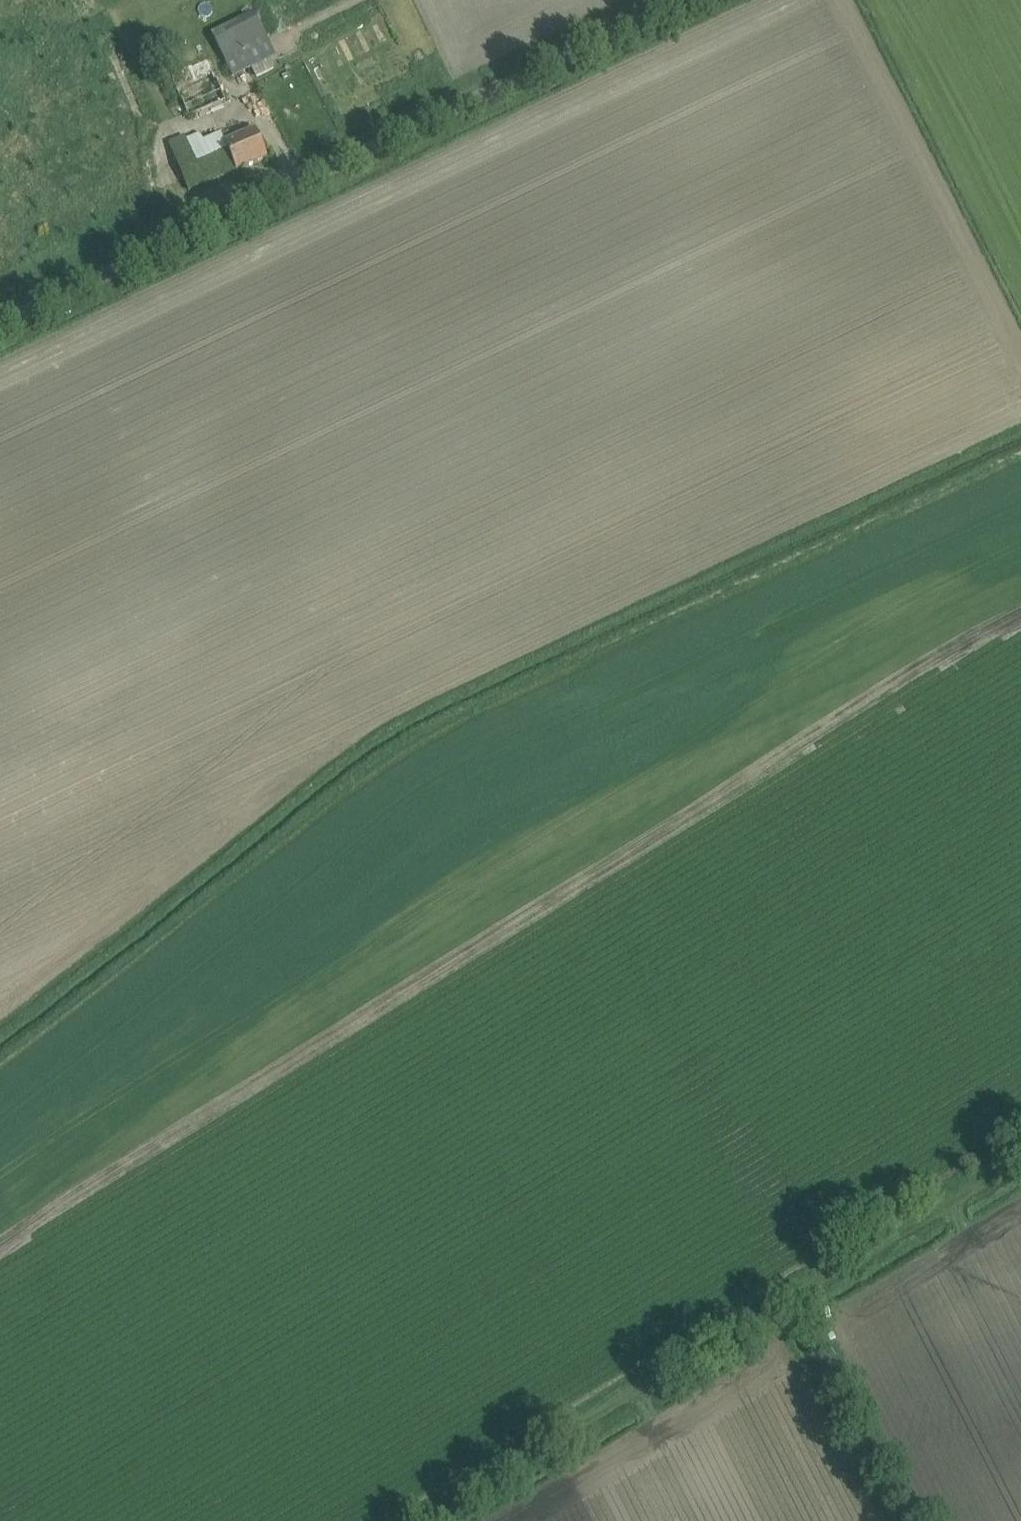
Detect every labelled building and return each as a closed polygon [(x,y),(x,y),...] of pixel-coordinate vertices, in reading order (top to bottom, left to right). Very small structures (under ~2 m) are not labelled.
[(276,56),(255,12),(212,34),(233,77),(276,56)] [(226,101),(201,48),(165,65),(189,117),(226,101)] [(268,158),(256,129),(232,139),(229,132),(222,135),(221,133),(189,147),(185,136),(169,143),(189,191),(268,158)]
